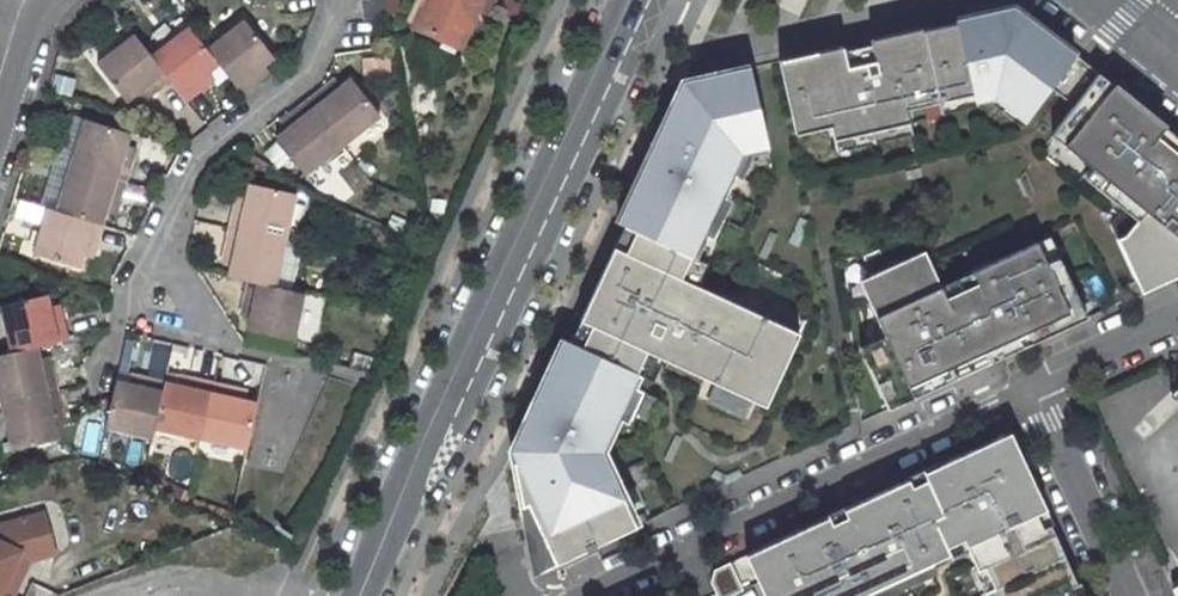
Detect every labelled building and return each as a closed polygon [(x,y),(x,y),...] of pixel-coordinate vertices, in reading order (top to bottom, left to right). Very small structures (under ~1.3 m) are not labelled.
[(358,2),(361,24),(386,19),(383,0),(372,0),(358,2)] [(480,0),(424,0),(411,29),(457,50),(480,0)] [(780,61),(796,134),(831,126),(834,139),(909,122),(909,121),(906,109),(973,94),(975,101),(985,99),(996,97),(998,93),(1028,117),(1050,88),(1055,82),(1079,101),(1074,106),(1059,127),(1072,137),(1065,146),(1092,169),(1106,180),(1099,189),(1138,221),(1125,236),(1118,239),(1137,282),(1160,272),(1164,281),(1165,282),(1177,277),(1177,153),(1156,136),(1164,127),(1112,85),(1105,94),(1091,83),(1099,74),(1013,8),(957,20),(957,23),(923,31),(922,28),(871,40),(872,45),(844,51),(843,46),(780,61)] [(203,47),(216,63),(239,93),(257,78),(250,70),(258,63),(268,57),(239,20),(203,47)] [(150,56),(167,78),(184,101),(201,88),(195,79),(204,72),(216,63),(203,47),(187,26),(150,56)] [(150,56),(133,34),(93,64),(120,101),(136,89),(143,84),(149,92),(167,78),(150,56)] [(844,51),(872,45),(871,40),(843,46),(844,51)] [(265,71),(258,63),(250,70),(257,78),(265,71)] [(752,80),(750,68),(728,72),(730,84),(752,80)] [(210,81),(204,72),(195,79),(201,88),(210,81)] [(728,72),(683,83),(653,147),(658,150),(650,164),(646,162),(618,222),(625,225),(636,230),(625,254),(614,249),(581,320),(585,322),(574,344),(570,342),(564,339),(534,402),(539,404),(531,421),(526,419),(512,450),(527,482),(519,486),(523,506),(528,503),(543,536),(556,565),(636,527),(601,451),(616,418),(631,386),(636,373),(647,351),(663,359),(754,401),(779,346),(791,352),(800,334),(697,286),(681,278),(691,256),(707,264),(718,240),(702,233),(712,211),(716,202),(720,194),(730,174),(740,153),(751,150),(768,146),(752,80),(730,84),(728,72)] [(1112,85),(1099,74),(1091,83),(1105,94),(1112,85)] [(1079,101),(1055,82),(1050,88),(1074,106),(1079,101)] [(149,92),(143,84),(136,89),(142,98),(149,92)] [(353,84),(339,95),(332,100),(325,91),(308,104),(343,149),(381,121),(353,84)] [(333,85),(325,91),(332,100),(339,95),(333,85)] [(1028,117),(998,93),(996,97),(985,99),(999,109),(1021,126),(1028,117)] [(909,121),(976,105),(975,101),(973,94),(906,109),(909,121)] [(308,104),(288,119),(294,127),(284,135),(276,141),(304,178),(343,149),(308,104)] [(118,155),(121,145),(125,132),(81,118),(66,163),(120,181),(127,158),(118,155)] [(278,126),(284,135),(294,127),(288,119),(278,126)] [(912,133),(909,122),(834,139),(837,151),(912,133)] [(1065,146),(1072,137),(1059,127),(1052,136),(1065,146)] [(1164,127),(1156,136),(1177,153),(1177,138),(1164,127)] [(121,145),(118,155),(127,158),(130,148),(121,145)] [(650,164),(658,150),(653,147),(646,162),(650,164)] [(742,179),(752,156),(751,150),(740,153),(730,174),(742,179)] [(120,181),(66,163),(51,209),(96,223),(102,207),(104,198),(114,201),(120,181)] [(242,200),(241,209),(230,206),(226,227),(281,240),(291,193),(246,183),(242,200)] [(724,217),(732,199),(720,194),(716,202),(712,211),(724,217)] [(114,201),(104,198),(102,207),(111,210),(114,201)] [(242,200),(232,198),(230,206),(241,209),(242,200)] [(96,223),(51,209),(43,207),(29,250),(73,265),(78,249),(81,240),(90,243),(96,223)] [(625,254),(636,230),(625,225),(614,249),(625,254)] [(225,278),(241,282),(270,289),(281,240),(226,227),(221,252),(230,253),(228,263),(225,278)] [(1042,255),(1055,249),(1050,237),(1037,242),(1042,255)] [(90,243),(81,240),(78,249),(87,252),(90,243)] [(860,348),(884,398),(908,387),(913,398),(971,371),(966,360),(985,352),(990,362),(1048,336),(1043,325),(1082,307),(1055,249),(1042,255),(1037,242),(972,272),(977,283),(946,298),(941,287),(924,251),(870,276),(880,297),(869,302),(885,337),(860,348)] [(230,253),(221,252),(219,260),(228,263),(230,253)] [(697,286),(707,264),(691,256),(681,278),(697,286)] [(977,283),(972,272),(941,287),(946,298),(977,283)] [(1164,281),(1160,272),(1137,282),(1142,292),(1164,281)] [(880,297),(870,276),(859,281),(869,302),(880,297)] [(242,329),(288,340),(298,296),(270,289),(241,282),(236,306),(246,309),(244,317),(242,329)] [(5,351),(31,345),(61,338),(56,313),(45,315),(44,305),(41,293),(0,302),(0,329),(5,351)] [(54,303),(44,305),(45,315),(56,313),(54,303)] [(244,317),(246,309),(236,306),(234,316),(244,317)] [(1048,336),(1087,319),(1082,307),(1043,325),(1048,336)] [(574,344),(585,322),(581,320),(570,342),(574,344)] [(5,351),(0,352),(0,401),(51,390),(46,366),(36,368),(34,358),(31,345),(5,351)] [(766,406),(791,352),(779,346),(754,401),(766,406)] [(652,380),(663,359),(647,351),(636,373),(652,380)] [(985,352),(966,360),(971,371),(990,362),(985,352)] [(46,366),(44,355),(34,358),(36,368),(46,366)] [(135,377),(126,374),(123,384),(132,386),(135,377)] [(182,388),(185,379),(174,375),(172,385),(182,388)] [(111,382),(108,397),(100,426),(147,439),(149,427),(160,383),(135,377),(132,386),(123,384),(111,382)] [(182,388),(172,385),(160,383),(149,427),(196,439),(209,385),(185,379),(182,388)] [(254,405),(235,401),(224,398),(226,388),(209,385),(196,439),(243,450),(254,405)] [(628,424),(643,391),(631,386),(616,418),(628,424)] [(913,398),(908,387),(884,398),(888,409),(913,398)] [(226,388),(224,398),(235,401),(237,391),(226,388)] [(51,390),(0,401),(0,427),(4,448),(51,439),(47,422),(45,414),(55,412),(51,390)] [(531,421),(539,404),(534,402),(526,419),(531,421)] [(45,414),(47,422),(57,419),(55,412),(45,414)] [(977,571),(984,568),(994,588),(995,588),(1064,556),(1050,525),(1043,528),(1036,513),(1017,472),(1001,438),(834,515),(837,521),(819,530),(816,523),(755,551),(776,595),(860,595),(950,554),(947,547),(963,540),(966,546),(977,571)] [(1017,472),(1036,513),(1043,510),(1024,468),(1017,472)] [(2,593),(22,550),(53,540),(44,510),(0,523),(0,595),(9,595),(2,593)] [(1043,528),(1050,525),(1043,510),(1036,513),(1043,528)] [(834,515),(816,523),(819,530),(837,521),(834,515)] [(556,565),(543,536),(532,541),(545,570),(556,565)] [(9,595),(14,595),(30,559),(56,552),(53,540),(22,550),(2,593),(9,595)] [(947,547),(950,554),(966,546),(963,540),(947,547)] [(1071,588),(1078,585),(1064,556),(995,588),(999,595),(1075,595),(1071,588)] [(731,563),(714,571),(711,582),(717,595),(732,595),(743,590),(731,563)] [(987,592),(988,591),(994,588),(984,568),(977,571),(987,592)] [(1078,585),(1071,588),(1075,595),(1083,595),(1078,585)] [(995,588),(994,588),(988,591),(990,595),(999,595),(995,588)]
